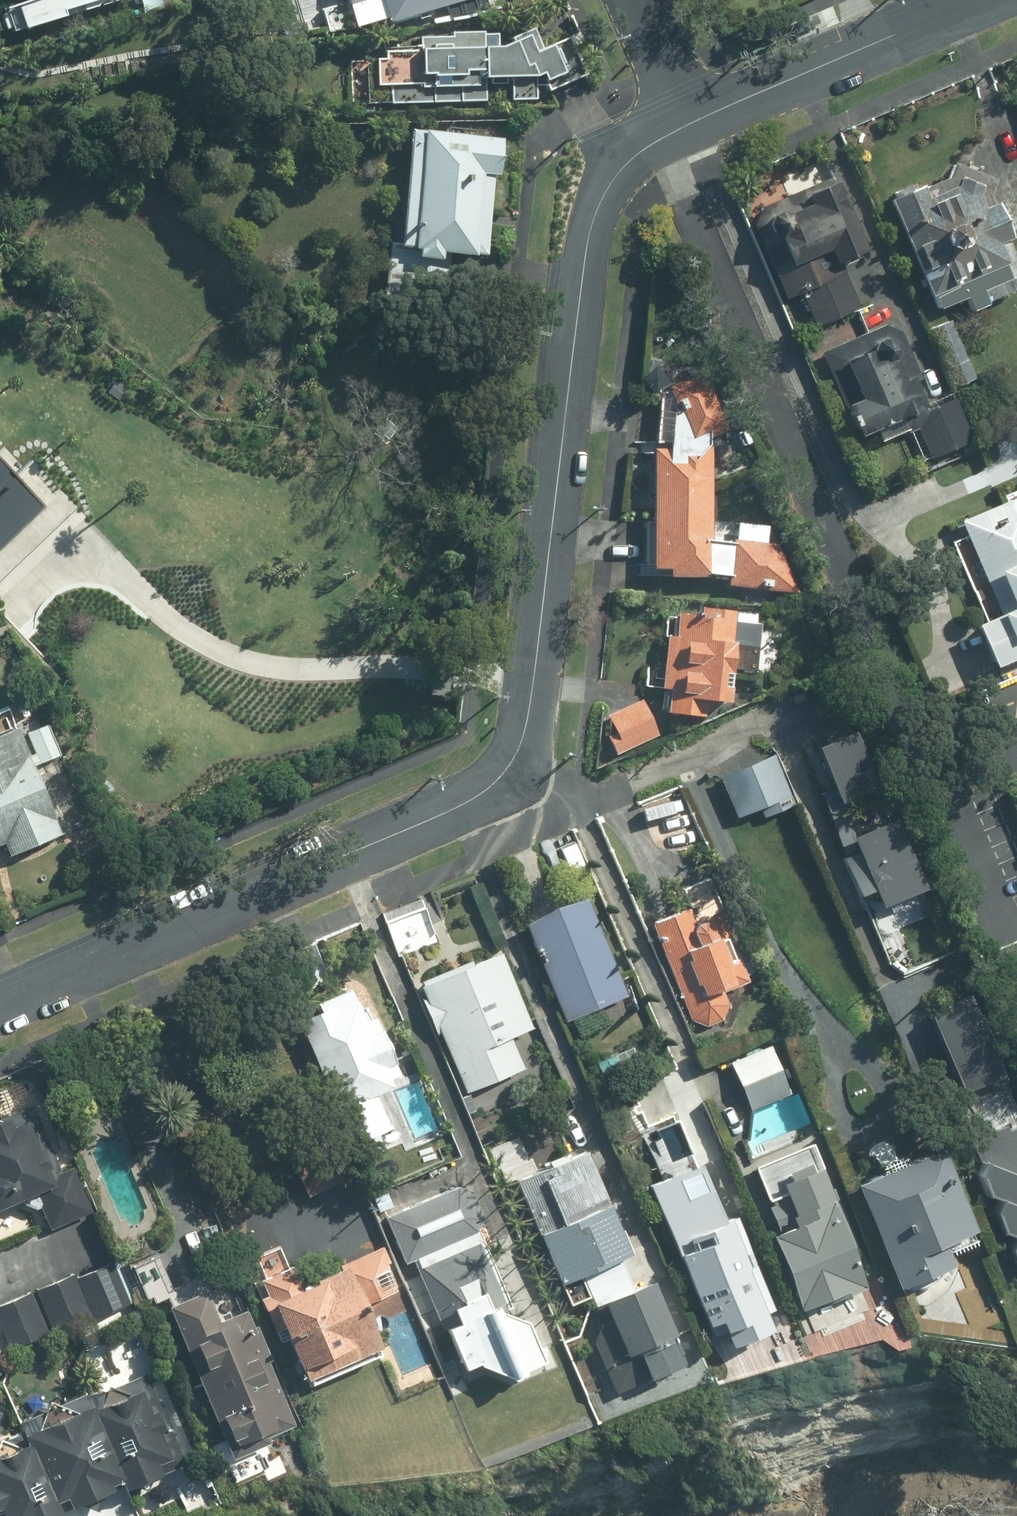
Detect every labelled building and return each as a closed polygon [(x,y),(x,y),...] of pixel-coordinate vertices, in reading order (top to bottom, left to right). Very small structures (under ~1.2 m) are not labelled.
[(8,7),(14,30),(115,0),(29,0),(8,7)] [(354,3),(361,27),(379,22),(379,23),(426,10),(430,25),(460,16),(461,19),(497,9),(494,0),(365,0),(354,3)] [(343,4),(303,14),(309,36),(349,26),(343,4)] [(492,51),(491,34),(490,34),(445,36),(446,40),(413,41),(413,54),(377,55),(377,63),(368,64),(369,88),(385,87),(385,103),(478,101),(477,82),(503,81),(503,101),(529,101),(528,79),(534,77),(536,83),(555,75),(543,48),(536,51),(527,30),(504,40),(506,45),(492,51)] [(389,252),(384,251),(380,287),(439,294),(444,256),(482,261),(495,143),(415,134),(414,140),(404,139),(391,252),(389,252)] [(889,201),(882,204),(929,313),(960,299),(966,312),(1010,293),(1016,277),(982,197),(988,183),(947,166),(942,180),(911,192),(909,186),(886,195),(889,201)] [(860,250),(829,179),(756,209),(751,223),(783,299),(799,292),(812,325),(858,305),(838,259),(860,250)] [(949,322),(927,330),(951,391),(972,383),(949,322)] [(818,353),(853,436),(894,418),(901,435),(914,429),(927,458),(967,441),(950,401),(914,417),(911,410),(920,406),(909,383),(916,380),(895,333),(880,326),(818,353)] [(696,375),(660,392),(670,411),(662,414),(657,450),(644,451),(644,514),(703,509),(705,441),(723,432),(696,375)] [(46,501),(0,451),(0,542),(46,501)] [(956,525),(996,620),(970,631),(987,672),(1016,659),(1016,501),(1016,500),(956,525)] [(703,539),(703,509),(644,514),(643,573),(661,573),(661,578),(703,578),(703,576),(723,578),(723,588),(796,595),(774,547),(703,539)] [(667,641),(661,641),(655,692),(663,693),(659,717),(699,722),(701,706),(720,708),(728,648),(752,650),(754,627),(750,626),(752,613),(707,608),(705,613),(696,612),(695,618),(670,615),(667,641)] [(637,703),(604,719),(612,735),(603,739),(611,756),(653,737),(637,703)] [(1,710),(0,710),(0,842),(6,856),(55,834),(1,710)] [(57,754),(44,725),(24,735),(36,763),(57,754)] [(846,833),(839,795),(868,783),(844,728),(807,744),(825,787),(817,791),(838,855),(854,890),(865,885),(873,901),(913,884),(884,816),(846,833)] [(789,798),(769,754),(724,775),(740,810),(759,801),(763,810),(789,798)] [(619,994),(572,894),(516,920),(563,1021),(619,994)] [(679,906),(643,921),(687,1018),(702,1025),(716,1017),(722,1004),(716,990),(740,979),(709,912),(686,923),(679,906)] [(422,908),(384,925),(400,961),(438,944),(422,908)] [(491,951),(415,984),(461,1089),(516,1065),(503,1034),(523,1026),(491,951)] [(316,1008),(294,1018),(350,1142),(386,1125),(371,1091),(387,1084),(383,1074),(394,1069),(369,1015),(359,1020),(344,988),(313,1002),(316,1008)] [(953,1012),(949,1003),(924,1015),(957,1090),(979,1080),(981,1084),(997,1077),(966,1006),(953,1012)] [(785,1091),(765,1044),(727,1060),(747,1108),(785,1091)] [(66,1167),(56,1172),(27,1105),(0,1116),(0,1199),(29,1187),(45,1225),(85,1208),(66,1167)] [(1015,1121),(981,1136),(972,1158),(978,1159),(973,1172),(982,1193),(994,1197),(989,1210),(998,1230),(1010,1235),(1005,1248),(1013,1268),(1016,1269),(1016,1124),(1015,1121)] [(930,1144),(848,1179),(893,1283),(943,1262),(933,1241),(965,1226),(930,1144)] [(575,1151),(507,1179),(550,1280),(576,1269),(598,1321),(590,1341),(609,1389),(671,1363),(666,1351),(671,1349),(641,1279),(625,1286),(611,1253),(617,1251),(575,1151)] [(769,1308),(729,1217),(712,1225),(698,1191),(677,1200),(665,1175),(645,1184),(710,1332),(717,1328),(723,1343),(761,1327),(755,1314),(769,1308)] [(780,1224),(764,1231),(797,1307),(832,1292),(834,1296),(858,1285),(843,1251),(852,1247),(827,1190),(804,1200),(796,1182),(767,1194),(780,1224)] [(411,1257),(461,1367),(470,1363),(499,1374),(503,1372),(536,1357),(520,1321),(494,1312),(505,1307),(472,1231),(478,1217),(467,1192),(451,1186),(385,1214),(405,1260),(411,1257)] [(283,1266),(252,1279),(272,1328),(292,1375),(372,1343),(357,1304),(395,1288),(377,1246),(290,1281),(283,1266)] [(170,1294),(150,1256),(125,1270),(145,1307),(170,1294)] [(0,1306),(0,1317),(14,1349),(96,1314),(98,1317),(133,1301),(116,1262),(80,1277),(78,1272),(0,1306)] [(194,1289),(157,1305),(225,1457),(261,1440),(259,1434),(285,1423),(256,1358),(262,1356),(247,1325),(243,1326),(235,1308),(208,1320),(194,1289)] [(151,1374),(94,1398),(91,1393),(42,1414),(46,1424),(0,1443),(0,1515),(73,1515),(66,1498),(76,1494),(80,1504),(122,1486),(120,1482),(131,1477),(135,1485),(189,1462),(151,1374)]
